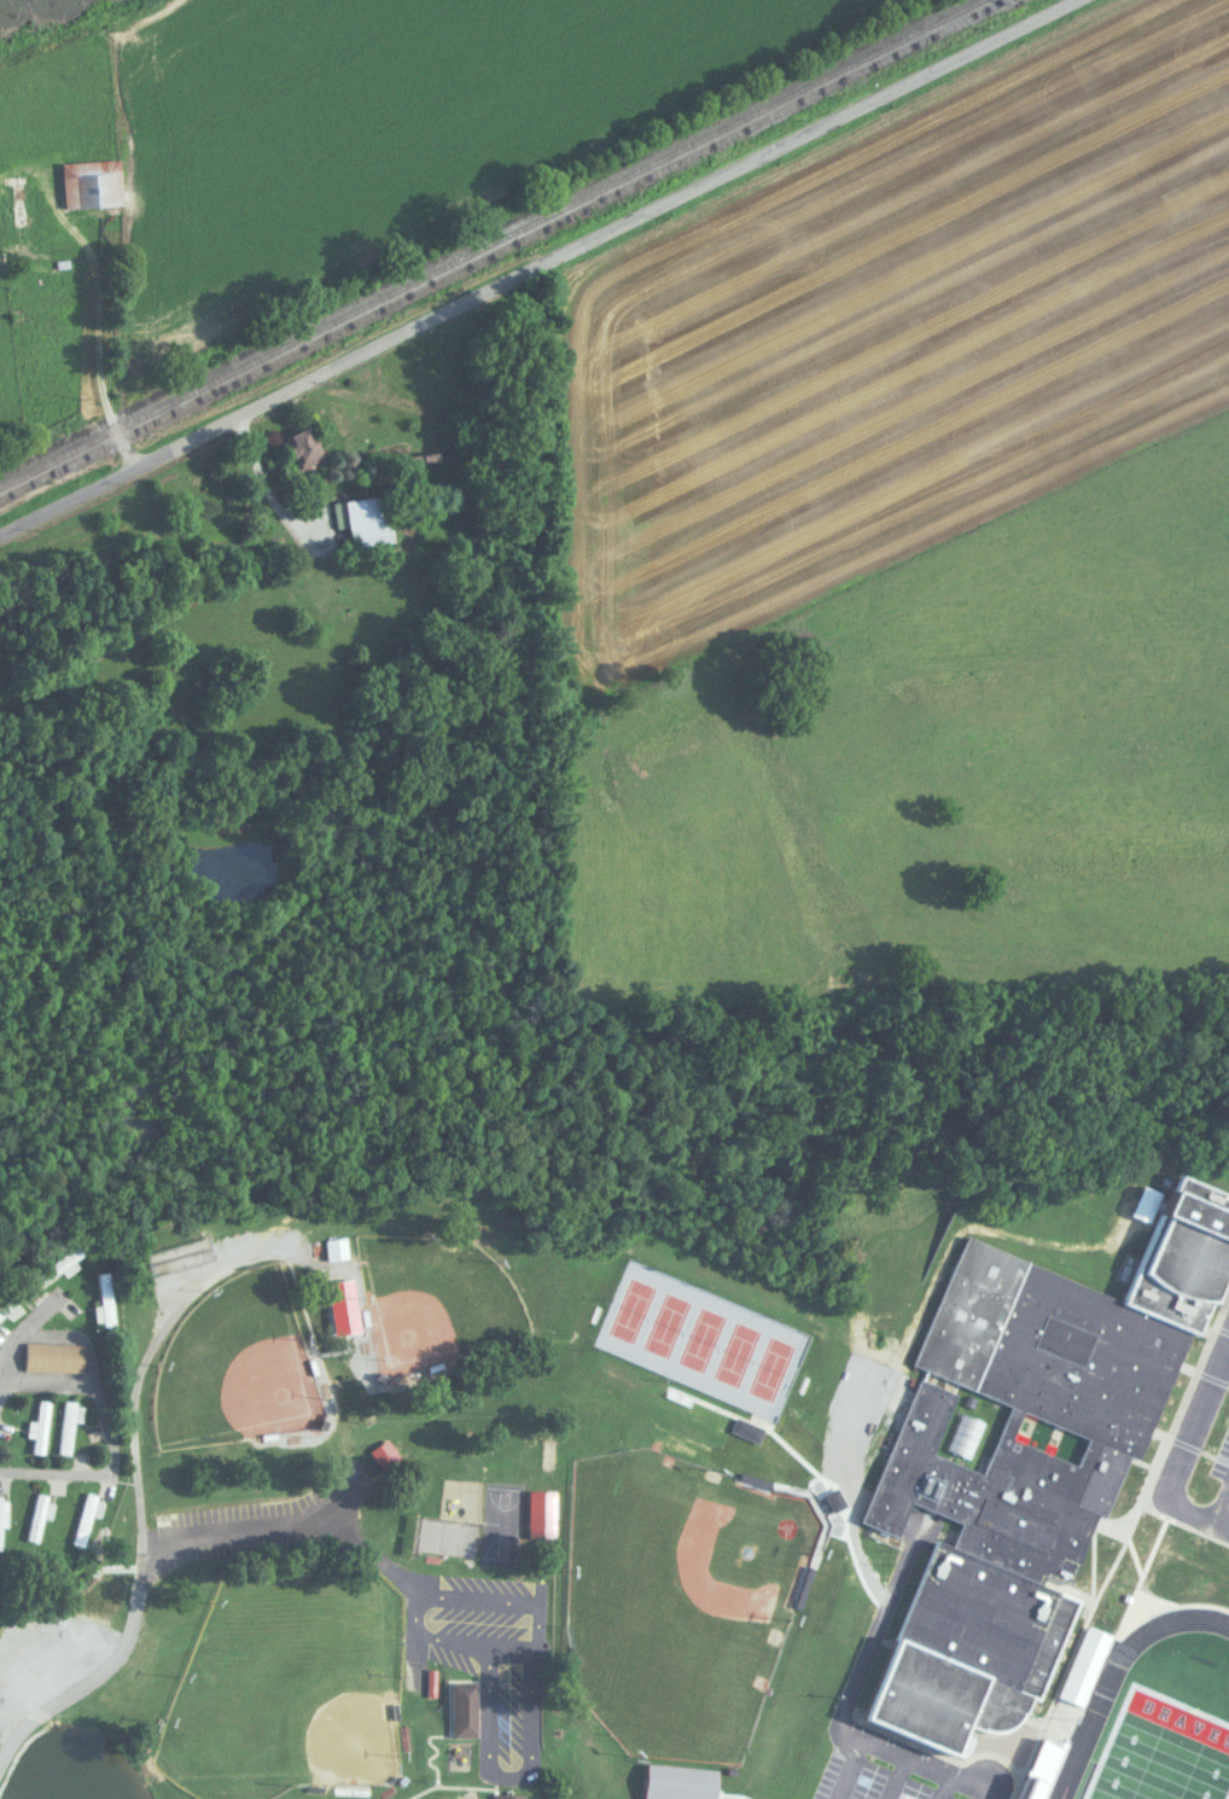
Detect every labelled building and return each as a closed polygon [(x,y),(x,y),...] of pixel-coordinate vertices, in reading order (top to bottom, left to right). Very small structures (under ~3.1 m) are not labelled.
[(65,207),(124,205),(122,159),(63,161),(65,207)] [(285,438),(299,469),(326,457),(312,426),(285,438)] [(332,502),(336,531),(350,530),(352,549),(393,544),(387,495),(332,502)] [(978,1724),(992,1730),(1010,1728),(1026,1717),(1036,1693),(1042,1695),(1082,1599),(1045,1583),(1050,1572),(1072,1582),(1102,1510),(1081,1501),(1105,1443),(1143,1460),(1196,1334),(1202,1337),(1218,1299),(1224,1302),(1228,1291),(1228,1190),(1184,1171),(1129,1304),(968,1236),(916,1358),(1019,1402),(988,1475),(931,1451),(955,1393),(922,1380),(866,1518),(901,1532),(914,1498),(965,1520),(955,1543),(938,1536),(863,1716),(963,1757),(978,1724)] [(326,1259),(348,1256),(345,1235),(324,1238),(326,1259)] [(85,1252),(77,1241),(39,1270),(46,1281),(85,1252)] [(99,1271),(100,1305),(94,1305),(95,1323),(113,1322),(110,1270),(99,1271)] [(13,1291),(0,1298),(0,1319),(22,1308),(13,1291)] [(355,1294),(331,1296),(333,1326),(357,1324),(355,1294)] [(23,1369),(81,1369),(82,1341),(24,1341),(23,1369)] [(27,1434),(33,1434),(30,1451),(43,1452),(51,1398),(37,1397),(35,1419),(29,1419),(27,1434)] [(81,1420),(83,1401),(63,1398),(58,1452),(71,1454),(74,1420),(81,1420)] [(85,1486),(103,1492),(83,1547),(65,1539),(85,1486)] [(557,1489),(529,1489),(529,1542),(557,1542),(557,1489)] [(43,1515),(51,1516),(53,1495),(34,1491),(27,1539),(40,1542),(43,1515)] [(1058,1696),(1084,1706),(1114,1632),(1088,1623),(1058,1696)] [(453,1736),(477,1736),(477,1681),(453,1681),(453,1736)] [(1037,1732),(1011,1798),(1042,1798),(1064,1743),(1037,1732)] [(720,1768),(650,1763),(647,1797),(682,1798),(717,1798),(720,1768)]
